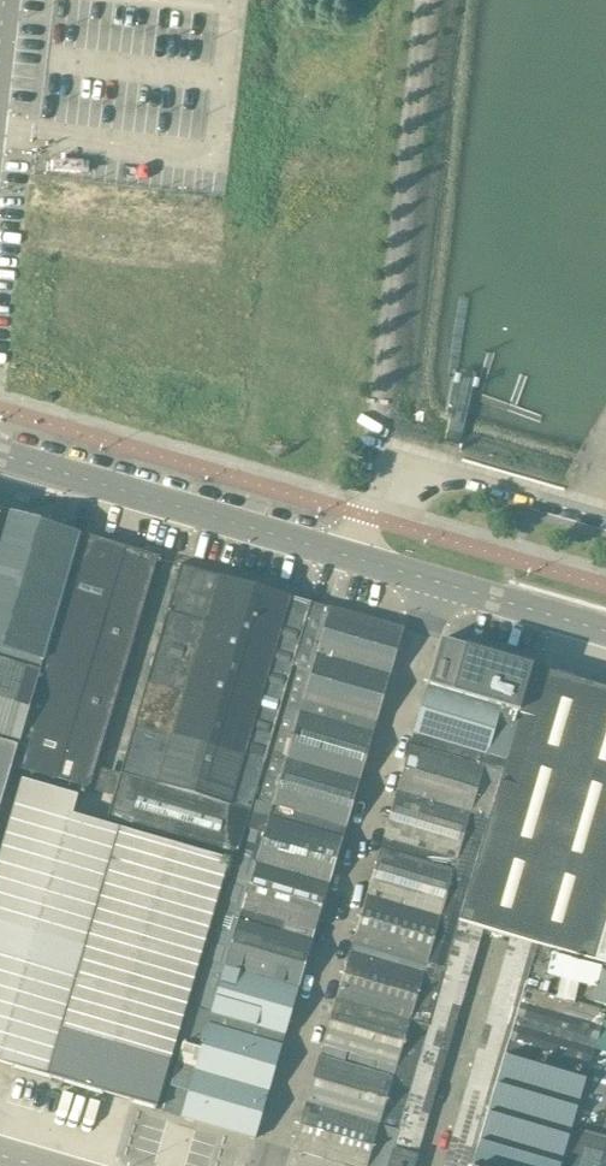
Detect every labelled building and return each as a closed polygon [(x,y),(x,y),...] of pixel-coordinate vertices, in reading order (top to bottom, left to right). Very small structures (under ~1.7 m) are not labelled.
[(78,535),(0,512),(0,650),(41,662),(78,535)] [(157,559),(85,537),(16,768),(88,790),(157,559)] [(180,567),(121,774),(251,812),(255,799),(281,708),(292,668),(311,604),(218,576),(217,578),(180,567)] [(310,673),(315,655),(329,610),(311,604),(292,668),(310,673)] [(390,676),(403,630),(329,610),(315,655),(390,676)] [(518,714),(532,667),(440,640),(426,687),(500,709),(518,714)] [(38,672),(41,662),(0,650),(0,661),(38,672)] [(377,723),(390,676),(315,655),(310,673),(292,668),(281,708),(298,713),(302,701),(377,723)] [(38,672),(0,661),(0,742),(16,746),(38,672)] [(532,667),(518,714),(475,863),(457,922),(483,929),(510,937),(514,938),(538,946),(605,966),(605,689),(532,667)] [(426,687),(409,745),(483,767),(500,709),(426,687)] [(377,723),(302,701),(298,713),(373,735),(377,723)] [(285,760),(298,713),(281,708),(255,799),(273,805),(285,760)] [(500,709),(483,767),(470,813),(457,857),(475,863),(518,714),(500,709)] [(360,781),(373,735),(298,713),(285,760),(360,781)] [(16,746),(0,742),(0,801),(16,746)] [(409,745),(396,792),(470,813),(483,767),(409,745)] [(347,826),(360,781),(285,760),(273,805),(347,826)] [(238,857),(251,812),(121,774),(120,775),(101,769),(94,792),(114,798),(107,820),(238,857)] [(97,894),(100,896),(119,829),(71,816),(77,797),(21,781),(0,853),(0,1065),(43,1078),(97,894)] [(457,857),(470,813),(396,792),(383,836),(457,857)] [(273,805),(255,799),(251,812),(269,817),(273,805)] [(347,826),(273,805),(269,817),(344,838),(347,826)] [(211,1013),(225,967),(239,921),(242,909),(256,862),(269,817),(251,812),(238,857),(193,1008),(211,1013)] [(330,884),(344,838),(269,817),(256,862),(330,884)] [(227,861),(119,829),(100,896),(97,894),(43,1078),(155,1110),(227,861)] [(457,857),(383,836),(379,848),(454,870),(457,857)] [(440,916),(454,870),(379,848),(366,894),(440,916)] [(423,974),(410,1020),(427,1025),(457,922),(475,863),(457,857),(454,870),(440,916),(427,962),(423,974)] [(316,930),(330,884),(256,862),(242,909),(316,930)] [(427,962),(440,916),(366,894),(352,941),(427,962)] [(316,930),(242,909),(239,921),(313,942),(316,930)] [(299,989),(313,942),(239,921),(225,967),(299,989)] [(367,1165),(390,1165),(394,1152),(391,1152),(392,1149),(415,1157),(483,929),(457,922),(427,1025),(410,1084),(393,1079),(379,1124),(367,1165)] [(538,946),(514,938),(510,937),(443,1165),(473,1165),(538,946)] [(427,962),(352,941),(349,953),(423,974),(427,962)] [(595,1051),(605,1015),(605,966),(538,946),(473,1165),(562,1165),(595,1051)] [(349,953),(335,998),(410,1020),(423,974),(349,953)] [(286,1035),(299,989),(225,967),(211,1013),(286,1035)] [(396,1067),(410,1020),(335,998),(322,1045),(396,1067)] [(190,1019),(163,1111),(163,1112),(254,1139),(282,1046),(190,1019)] [(396,1067),(393,1079),(410,1084),(427,1025),(410,1020),(396,1067)] [(396,1067),(322,1045),(318,1057),(393,1079),(396,1067)] [(595,1051),(562,1165),(605,1165),(605,1054),(595,1051)] [(379,1124),(393,1079),(318,1057),(305,1103),(379,1124)] [(291,1149),(347,1165),(367,1165),(379,1124),(305,1103),(291,1149)] [(392,1149),(391,1152),(394,1152),(390,1165),(412,1165),(415,1157),(392,1149)]
